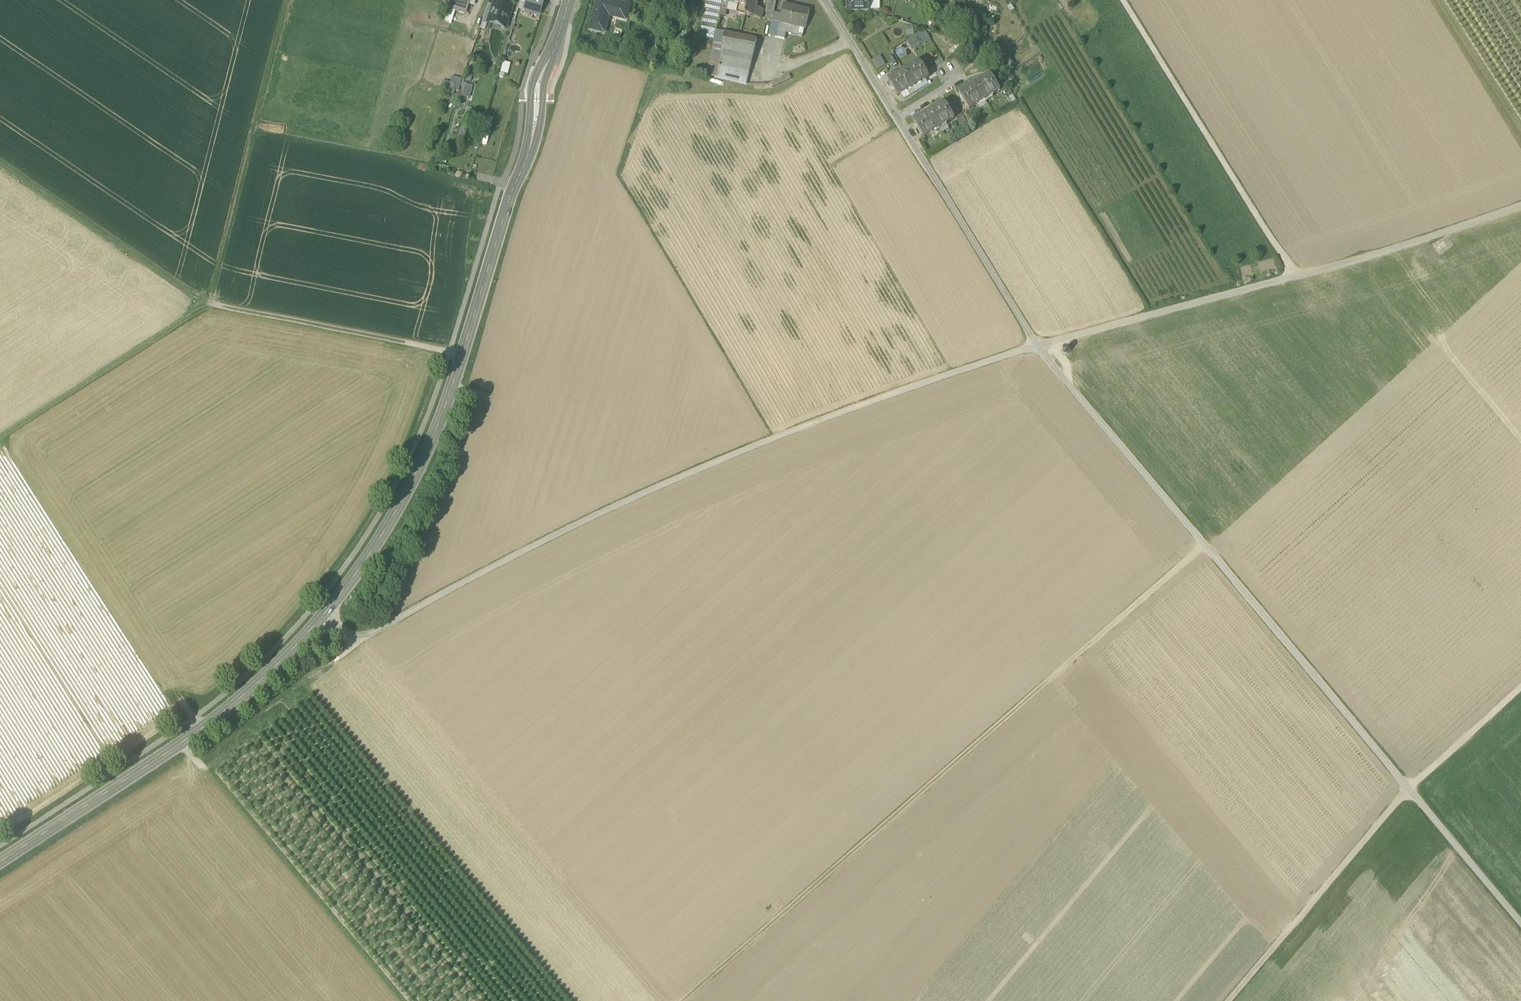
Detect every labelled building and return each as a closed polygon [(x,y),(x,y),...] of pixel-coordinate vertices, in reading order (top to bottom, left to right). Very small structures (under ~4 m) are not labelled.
[(469,0),(446,0),(444,7),(465,14),(468,5),(469,0)] [(538,15),(539,13),(543,0),(527,0),(524,9),(531,11),(532,13),(538,15)] [(629,6),(608,0),(597,0),(590,29),(604,32),(610,15),(625,19),(629,6)] [(702,19),(717,23),(723,1),(720,0),(707,0),(702,19)] [(739,5),(756,9),(756,8),(758,0),(732,0),(731,3),(739,5)] [(773,14),(773,13),(776,0),(767,0),(765,12),(773,14)] [(849,11),(871,10),(870,0),(849,0),(849,1),(848,1),(849,11)] [(729,3),(727,10),(737,13),(739,5),(731,3),(731,4),(729,3)] [(511,7),(505,6),(505,8),(502,7),(494,4),(490,17),(488,23),(501,27),(504,28),(511,7)] [(763,9),(756,8),(756,9),(739,5),(737,13),(761,19),(763,9)] [(780,23),(805,29),(810,11),(783,5),(781,15),(779,23),(780,23)] [(781,15),(773,13),(773,14),(769,35),(777,37),(780,23),(779,23),(781,15)] [(710,28),(716,30),(717,23),(702,19),(701,26),(710,28)] [(803,37),(805,29),(780,23),(777,37),(785,39),(786,33),(803,37)] [(701,26),(699,36),(714,39),(716,30),(710,28),(701,26)] [(925,30),(907,39),(912,50),(930,41),(925,30)] [(717,31),(714,41),(723,44),(725,32),(717,31)] [(746,84),(757,39),(725,32),(723,44),(717,77),(746,84)] [(723,44),(714,41),(707,75),(717,77),(723,44)] [(872,60),(878,69),(885,64),(880,55),(872,60)] [(889,81),(899,97),(901,96),(914,88),(925,80),(930,77),(920,61),(889,81)] [(791,79),(789,74),(770,83),(772,87),(791,79)] [(960,94),(970,110),(1000,91),(991,75),(960,94)] [(914,88),(917,92),(928,85),(925,80),(914,88)] [(917,92),(914,88),(901,96),(904,100),(917,92)] [(914,122),(924,138),(955,119),(945,103),(914,122)]
